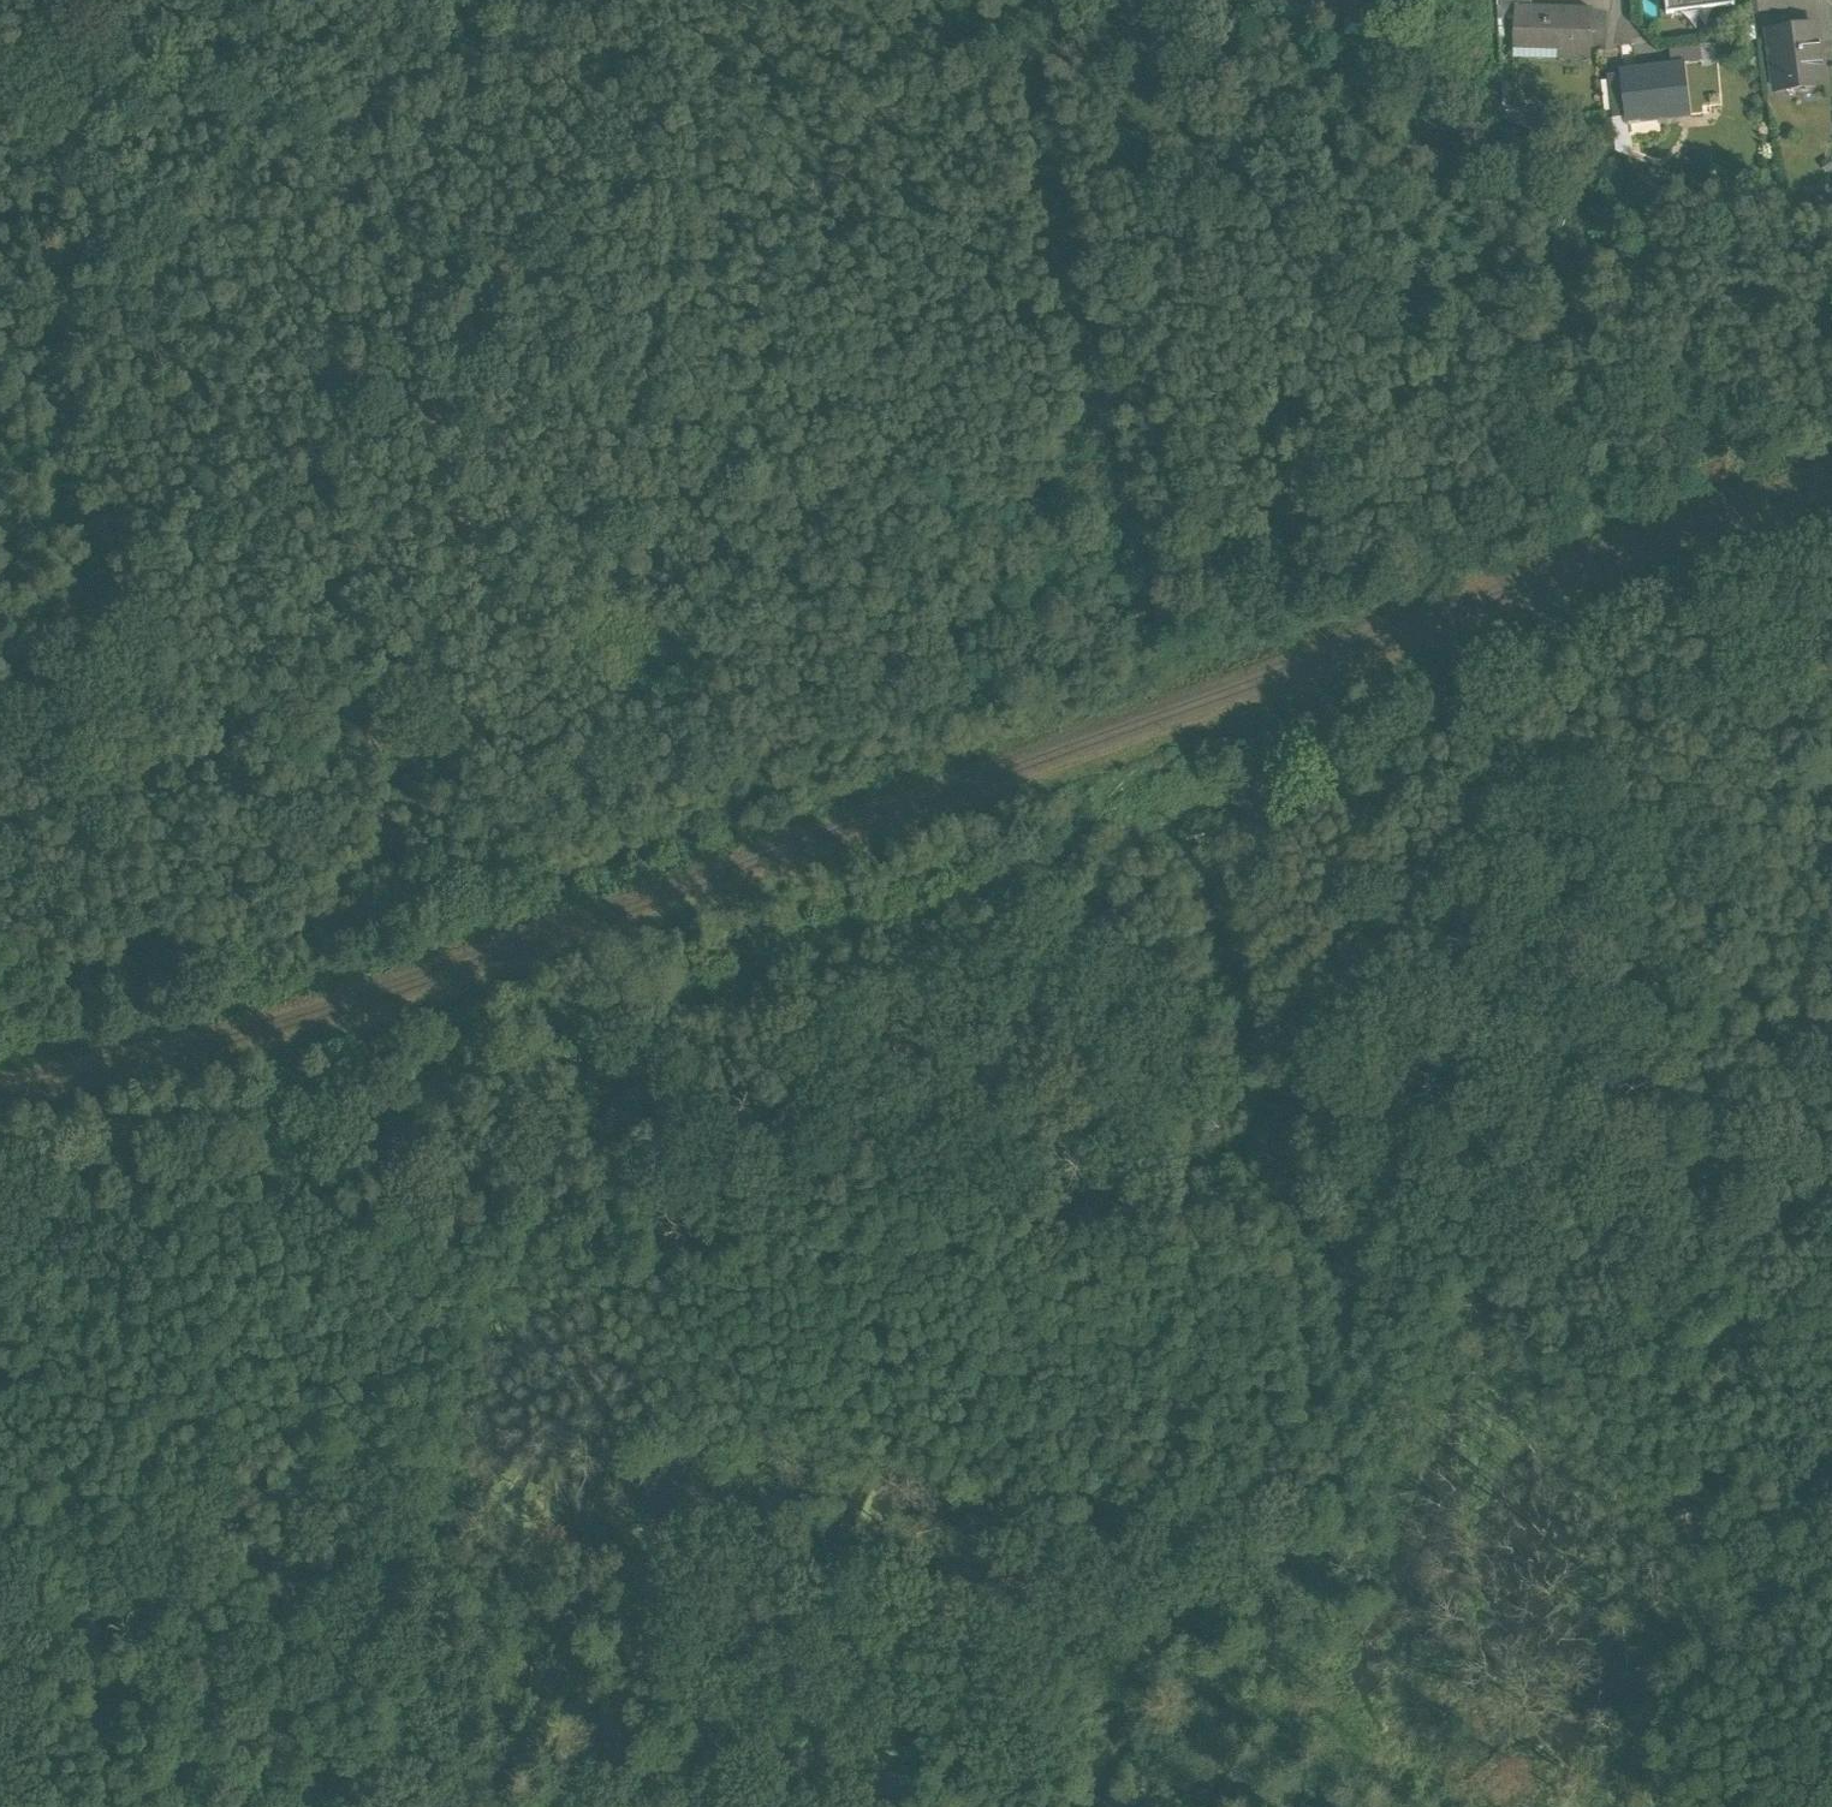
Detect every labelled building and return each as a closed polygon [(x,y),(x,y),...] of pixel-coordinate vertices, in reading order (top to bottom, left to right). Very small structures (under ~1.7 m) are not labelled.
[(1345,16),(1373,14),(1372,0),(1344,0),(1345,16)] [(1501,8),(1514,9),(1530,9),(1530,0),(1501,0),(1501,8)] [(1667,14),(1733,6),(1732,0),(1665,0),(1667,14)] [(1752,11),(1784,7),(1784,0),(1750,0),(1752,11)] [(1530,9),(1514,9),(1513,44),(1558,45),(1557,59),(1590,60),(1592,10),(1572,10),(1572,11),(1530,9)] [(1818,26),(1770,31),(1777,91),(1825,85),(1818,26)] [(1662,70),(1621,75),(1625,110),(1656,106),(1658,120),(1689,116),(1683,65),(1684,65),(1683,64),(1661,67),(1662,70)] [(1621,75),(1607,76),(1612,120),(1626,118),(1625,110),(1621,75)]
